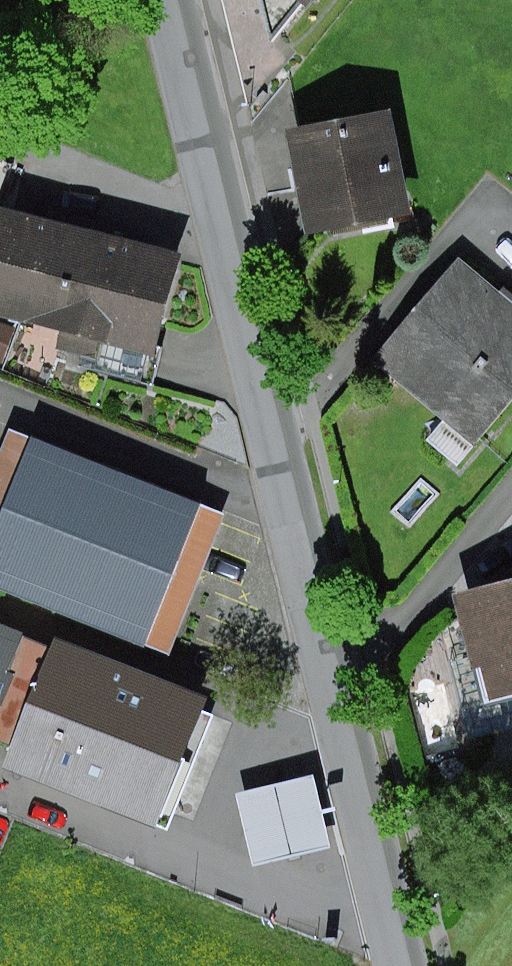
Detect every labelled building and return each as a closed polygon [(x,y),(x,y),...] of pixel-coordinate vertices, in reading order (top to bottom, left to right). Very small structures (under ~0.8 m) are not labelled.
[(384,127),(297,146),(314,236),(402,216),(384,127)] [(10,226),(0,258),(0,308),(64,328),(88,250),(10,226)] [(167,275),(88,250),(64,328),(142,352),(167,275)] [(458,271),(382,363),(475,441),(511,397),(511,316),(458,271)] [(35,438),(0,523),(0,586),(145,645),(177,570),(202,506),(35,438)] [(493,695),(511,690),(511,584),(450,599),(466,664),(485,660),(493,695)] [(0,615),(0,773),(5,775),(20,735),(50,747),(88,649),(0,615)] [(197,820),(244,695),(92,637),(88,649),(50,747),(45,762),(197,820)] [(338,774),(263,791),(279,861),(354,844),(338,774)]
